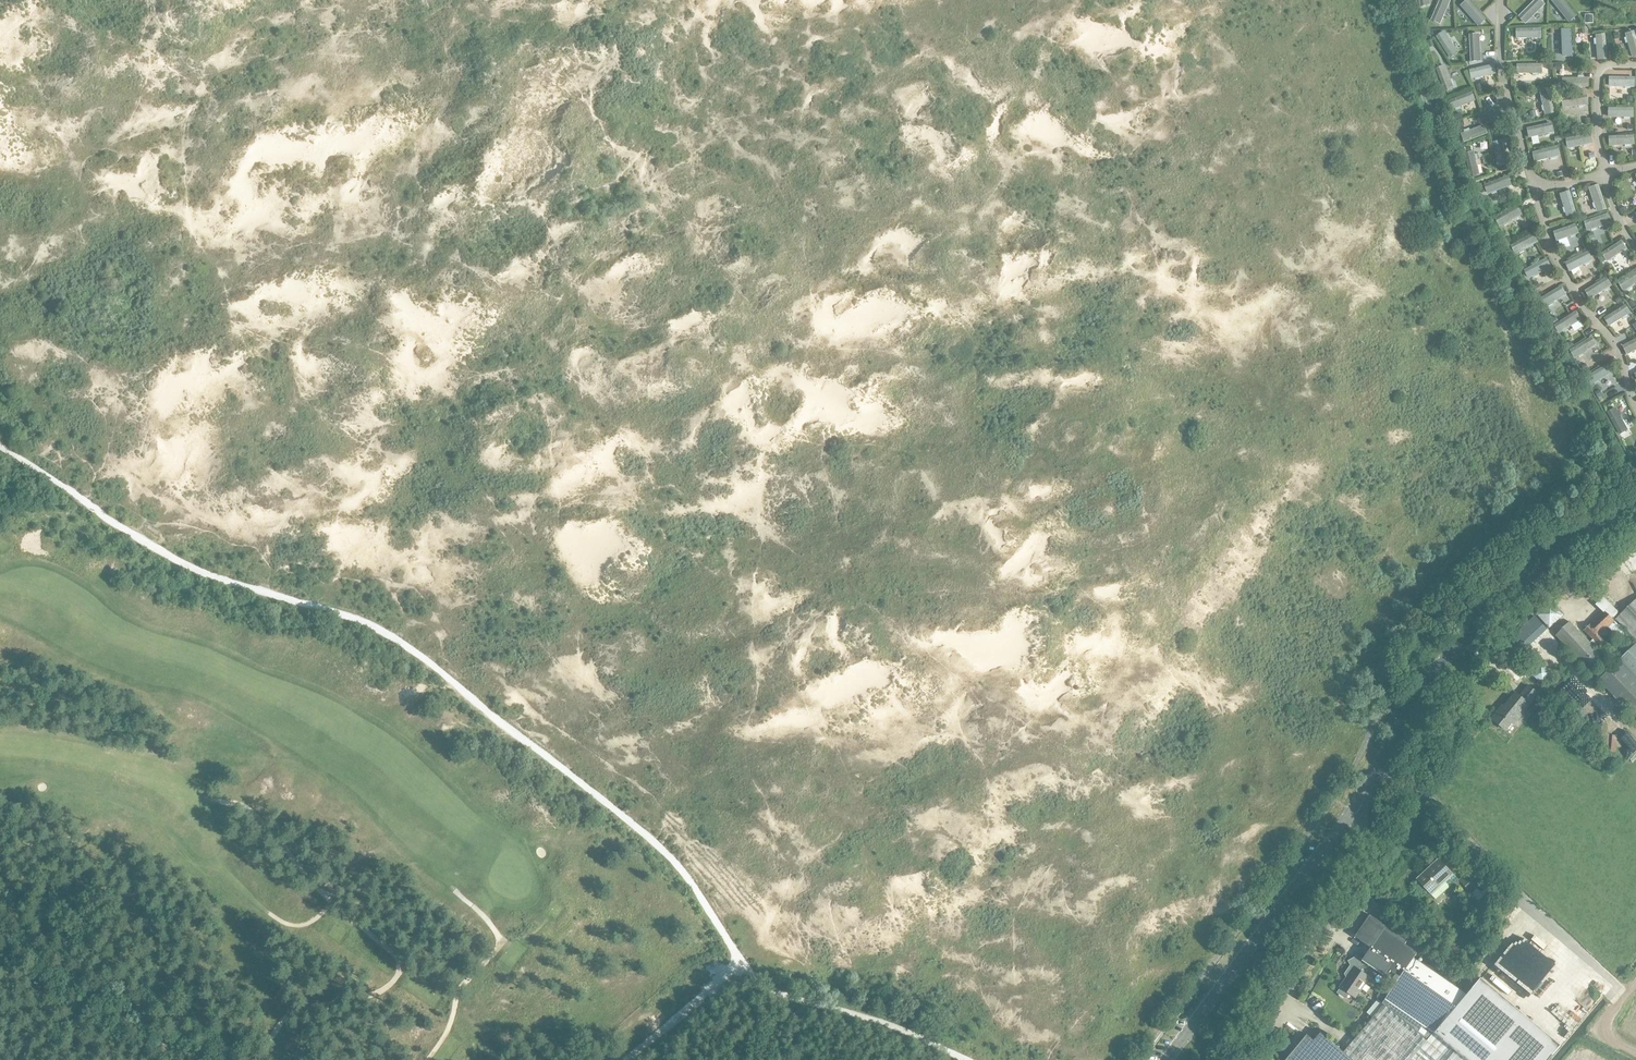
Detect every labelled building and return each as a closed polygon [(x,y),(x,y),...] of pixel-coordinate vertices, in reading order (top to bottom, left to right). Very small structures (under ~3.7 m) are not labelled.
[(1432,19),(1440,22),(1449,0),(1440,0),(1432,19)] [(1460,4),(1476,22),(1482,17),(1468,0),(1464,0),(1460,4)] [(1540,0),(1535,0),(1521,16),(1527,21),(1544,3),(1540,0)] [(1552,0),(1569,22),(1576,15),(1564,0),(1552,0)] [(1593,14),(1585,14),(1585,23),(1593,23),(1593,14)] [(1571,28),(1561,29),(1562,56),(1572,56),(1571,28)] [(1537,37),(1541,37),(1541,29),(1517,29),(1517,37),(1532,37),(1532,39),(1537,39),(1537,37)] [(1635,56),(1635,40),(1634,31),(1626,34),(1627,37),(1625,38),(1626,43),(1628,42),(1633,57),(1635,56)] [(1446,35),(1444,32),(1437,36),(1450,56),(1457,52),(1448,39),(1450,38),(1448,34),(1446,35)] [(1487,33),(1479,34),(1480,60),(1489,60),(1487,33)] [(1598,59),(1606,58),(1604,34),(1596,35),(1597,39),(1594,39),(1595,44),(1597,43),(1598,59)] [(1538,72),(1541,72),(1541,64),(1517,64),(1517,72),(1533,72),(1533,75),(1538,74),(1538,72)] [(1451,84),(1454,84),(1452,79),(1450,80),(1444,65),(1437,68),(1445,91),(1453,88),(1451,84)] [(1480,76),(1495,73),(1493,65),(1470,70),(1471,78),(1475,77),(1476,79),(1480,78),(1480,76)] [(1563,86),(1587,86),(1587,78),(1583,78),(1583,76),(1578,76),(1578,78),(1563,78),(1563,86)] [(1634,86),(1634,78),(1610,77),(1609,85),(1625,85),(1625,88),(1630,88),(1630,86),(1634,86)] [(1546,113),(1554,112),(1548,88),(1541,90),(1544,105),(1542,106),(1543,110),(1545,110),(1546,113)] [(1460,105),(1474,100),(1471,92),(1449,101),(1452,108),(1455,107),(1456,109),(1461,108),(1460,105)] [(1583,104),(1587,103),(1586,95),(1562,99),(1563,107),(1579,104),(1579,107),(1584,106),(1583,104)] [(1633,116),(1633,108),(1609,108),(1609,116),(1624,116),(1624,119),(1629,119),(1629,116),(1633,116)] [(1549,132),(1553,131),(1551,123),(1528,128),(1529,136),(1544,133),(1545,135),(1550,134),(1549,132)] [(1464,141),(1487,133),(1484,125),(1469,131),(1469,129),(1464,130),(1465,132),(1461,134),(1464,141)] [(1588,143),(1592,142),(1590,134),(1566,139),(1568,147),(1583,144),(1584,146),(1589,145),(1588,143)] [(1610,145),(1634,143),(1633,135),(1609,137),(1610,145)] [(1505,161),(1507,160),(1506,156),(1504,156),(1501,141),(1494,142),(1498,166),(1506,164),(1505,161)] [(1555,155),(1558,155),(1557,147),(1533,152),(1535,160),(1550,157),(1551,159),(1555,158),(1555,155)] [(1475,160),(1478,159),(1476,154),(1474,155),(1473,151),(1465,153),(1471,176),(1479,175),(1475,160)] [(1496,189),(1510,184),(1508,177),(1485,185),(1488,192),(1491,191),(1492,193),(1496,192),(1496,189)] [(1598,210),(1605,208),(1598,185),(1590,187),(1595,202),(1593,203),(1594,208),(1597,207),(1598,210)] [(1567,215),(1575,213),(1569,191),(1561,194),(1565,207),(1563,208),(1564,212),(1566,212),(1567,215)] [(1507,221),(1521,213),(1517,206),(1496,218),(1500,225),(1503,223),(1504,225),(1508,223),(1507,221)] [(1595,226),(1610,221),(1608,214),(1585,222),(1587,229),(1591,228),(1592,230),(1596,229),(1595,226)] [(1574,233),(1578,232),(1575,225),(1554,232),(1557,239),(1570,235),(1571,237),(1575,235),(1574,233)] [(1523,248),(1537,241),(1533,234),(1511,245),(1515,252),(1518,251),(1520,253),(1524,250),(1523,248)] [(1614,255),(1625,248),(1621,241),(1602,253),(1607,260),(1609,258),(1611,260),(1615,257),(1614,255)] [(1588,261),(1591,259),(1587,252),(1566,263),(1569,270),(1583,263),(1584,265),(1589,263),(1588,261)] [(1597,257),(1601,262),(1605,258),(1602,253),(1597,257)] [(1536,273),(1550,266),(1546,259),(1525,270),(1528,277),(1532,275),(1533,277),(1537,275),(1536,273)] [(1635,281),(1635,272),(1619,283),(1623,289),(1626,287),(1628,290),(1632,287),(1631,285),(1635,281)] [(1607,286),(1610,284),(1606,278),(1586,290),(1590,297),(1603,289),(1604,291),(1608,288),(1607,286)] [(1551,302),(1564,294),(1560,287),(1539,299),(1543,306),(1547,304),(1548,306),(1552,304),(1551,302)] [(1626,314),(1629,312),(1625,305),(1605,318),(1609,325),(1622,316),(1623,318),(1627,316),(1626,314)] [(1566,327),(1579,319),(1575,312),(1555,325),(1559,332),(1562,330),(1563,332),(1567,329),(1566,327)] [(1582,352),(1595,344),(1591,337),(1570,350),(1575,357),(1578,355),(1579,357),(1583,354),(1582,352)] [(1623,346),(1627,353),(1635,348),(1635,339),(1623,346)] [(1598,379),(1611,371),(1607,364),(1587,376),(1591,383),(1594,381),(1595,384),(1599,381),(1598,379)] [(1619,410),(1617,411),(1615,408),(1608,412),(1620,433),(1626,429),(1619,416),(1621,414),(1619,410)] [(1605,630),(1614,621),(1612,619),(1618,612),(1603,596),(1595,604),(1603,611),(1589,625),(1587,625),(1585,627),(1585,628),(1584,630),(1593,639),(1590,643),(1570,621),(1556,635),(1579,659),(1579,661),(1581,663),(1583,663),(1589,670),(1603,657),(1595,648),(1599,644),(1607,653),(1613,647),(1602,636),(1603,635),(1604,636),(1608,632),(1605,630)] [(1635,639),(1635,599),(1616,618),(1635,639)] [(1635,679),(1635,643),(1618,660),(1635,679)] [(1618,660),(1599,679),(1635,718),(1635,679),(1618,660)] [(1491,718),(1506,730),(1511,722),(1514,724),(1538,694),(1528,685),(1520,696),(1515,692),(1500,711),(1498,709),(1491,718)] [(1440,859),(1418,879),(1416,877),(1415,877),(1436,899),(1443,893),(1438,888),(1453,874),(1455,876),(1438,857),(1438,858),(1440,859)] [(1370,915),(1355,936),(1371,947),(1367,954),(1367,955),(1364,960),(1375,969),(1396,983),(1385,999),(1398,1008),(1434,1032),(1435,1033),(1467,994),(1414,958),(1417,952),(1405,944),(1407,940),(1370,915)] [(1349,993),(1356,997),(1370,977),(1369,977),(1375,969),(1364,960),(1357,956),(1349,960),(1351,965),(1345,973),(1350,976),(1348,979),(1347,978),(1341,987),(1341,986),(1340,987),(1341,987),(1338,992),(1346,998),(1349,993)] [(1435,1033),(1455,1050),(1467,1059),(1540,1059),(1547,1052),(1471,989),(1467,994),(1435,1033)] [(1455,1050),(1435,1033),(1434,1032),(1398,1008),(1386,1023),(1385,1024),(1355,1059),(1467,1059),(1455,1050)] [(1286,1059),(1354,1059),(1321,1032),(1315,1040),(1308,1034),(1303,1040),(1286,1059)]
